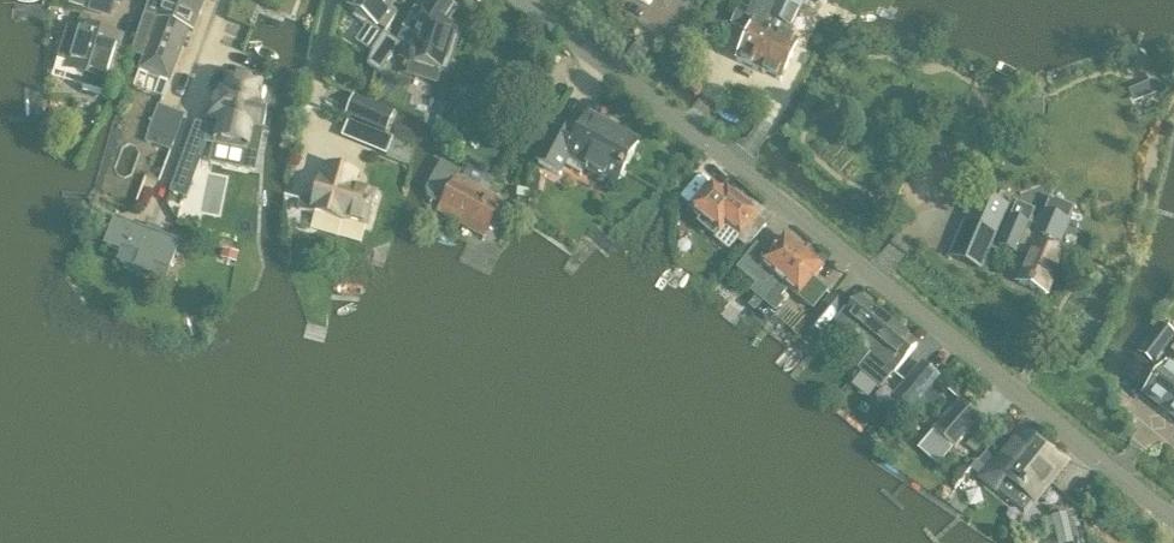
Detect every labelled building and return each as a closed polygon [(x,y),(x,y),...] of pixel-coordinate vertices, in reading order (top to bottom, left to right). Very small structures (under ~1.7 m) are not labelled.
[(70,6),(85,10),(86,4),(88,0),(72,0),(70,6)] [(86,4),(91,5),(114,13),(118,0),(88,0),(86,4)] [(150,0),(151,1),(146,15),(130,57),(142,61),(137,74),(169,86),(190,31),(194,33),(206,0),(150,0)] [(349,8),(355,12),(378,28),(379,27),(387,33),(400,15),(391,9),(398,0),(355,0),(349,8)] [(424,6),(407,30),(408,31),(401,40),(407,44),(403,59),(409,61),(408,64),(412,66),(408,77),(438,86),(442,74),(448,77),(463,32),(450,24),(458,11),(441,0),(437,0),(430,11),(424,6)] [(790,0),(777,0),(749,0),(740,19),(753,26),(737,62),(757,71),(775,33),(772,32),(776,22),(779,23),(790,0)] [(779,23),(776,22),(772,32),(775,33),(757,71),(781,82),(798,44),(787,39),(805,0),(790,0),(779,23)] [(244,10),(239,24),(248,28),(254,14),(244,10)] [(80,31),(68,28),(58,62),(87,71),(82,88),(105,95),(109,83),(120,87),(130,52),(120,49),(121,44),(99,38),(101,33),(81,27),(80,31)] [(373,55),(369,67),(380,75),(400,47),(384,36),(372,54),(373,55)] [(221,91),(210,121),(219,123),(215,148),(248,154),(253,130),(264,132),(268,109),(257,107),(261,85),(228,79),(226,92),(221,91)] [(1152,84),(1134,91),(1139,102),(1156,95),(1152,84)] [(393,115),(357,100),(355,106),(353,105),(348,116),(350,117),(386,132),(393,115)] [(1033,103),(1011,103),(1011,122),(1033,122),(1033,103)] [(171,154),(184,117),(158,108),(144,144),(171,154)] [(537,110),(519,143),(535,152),(544,136),(546,138),(556,120),(537,110)] [(973,111),(963,115),(969,130),(978,126),(973,111)] [(639,145),(590,119),(579,140),(555,127),(535,163),(561,177),(570,160),(617,186),(639,145)] [(348,123),(343,136),(389,155),(394,141),(348,123)] [(187,200),(204,154),(188,149),(172,194),(187,200)] [(484,239),(490,228),(504,204),(458,179),(462,173),(442,162),(426,191),(428,200),(442,207),(438,214),(484,239)] [(353,190),(356,177),(329,169),(325,182),(323,181),(316,204),(302,200),(299,211),(314,215),(315,211),(317,212),(316,213),(344,221),(344,220),(367,226),(376,196),(353,190)] [(767,227),(758,219),(759,217),(728,192),(725,196),(714,187),(693,212),(719,234),(715,239),(730,252),(738,242),(747,250),(767,227)] [(982,269),(1008,210),(977,197),(952,256),(982,269)] [(1057,251),(1074,209),(1051,199),(1038,229),(1030,225),(1036,212),(1017,204),(1011,219),(999,246),(1017,254),(1020,249),(1032,254),(1019,285),(1046,296),(1064,254),(1057,251)] [(116,222),(107,248),(124,254),(120,265),(149,275),(166,281),(170,271),(179,245),(161,239),(160,242),(133,232),(134,229),(116,222)] [(756,251),(740,270),(762,287),(755,295),(764,303),(805,255),(786,239),(768,261),(756,251)] [(262,257),(264,246),(243,240),(240,252),(262,257)] [(225,250),(222,260),(235,263),(238,254),(225,250)] [(805,255),(764,303),(777,313),(785,303),(781,300),(789,290),(814,310),(827,294),(813,283),(823,270),(805,255)] [(821,339),(845,309),(831,297),(806,327),(821,339)] [(837,328),(870,355),(893,327),(860,300),(837,328)] [(915,345),(893,327),(870,355),(871,356),(858,371),(881,390),(894,374),(917,347),(915,345)] [(1154,365),(1170,344),(1157,334),(1141,355),(1154,365)] [(942,380),(923,364),(894,398),(914,414),(932,392),(942,380)] [(1173,402),(1173,367),(1171,371),(1167,368),(1146,396),(1167,412),(1173,402)] [(943,400),(932,392),(914,414),(924,422),(943,400)] [(955,449),(980,420),(960,403),(935,432),(955,449)] [(981,462),(980,464),(989,472),(987,477),(987,482),(990,486),(995,488),(999,488),(1004,485),(998,492),(1025,514),(1037,499),(1037,500),(1038,499),(1042,502),(1051,491),(1047,488),(1064,467),(1036,443),(1025,457),(1012,446),(1013,445),(1002,437),(981,462)] [(986,443),(976,454),(981,458),(990,447),(986,443)]
